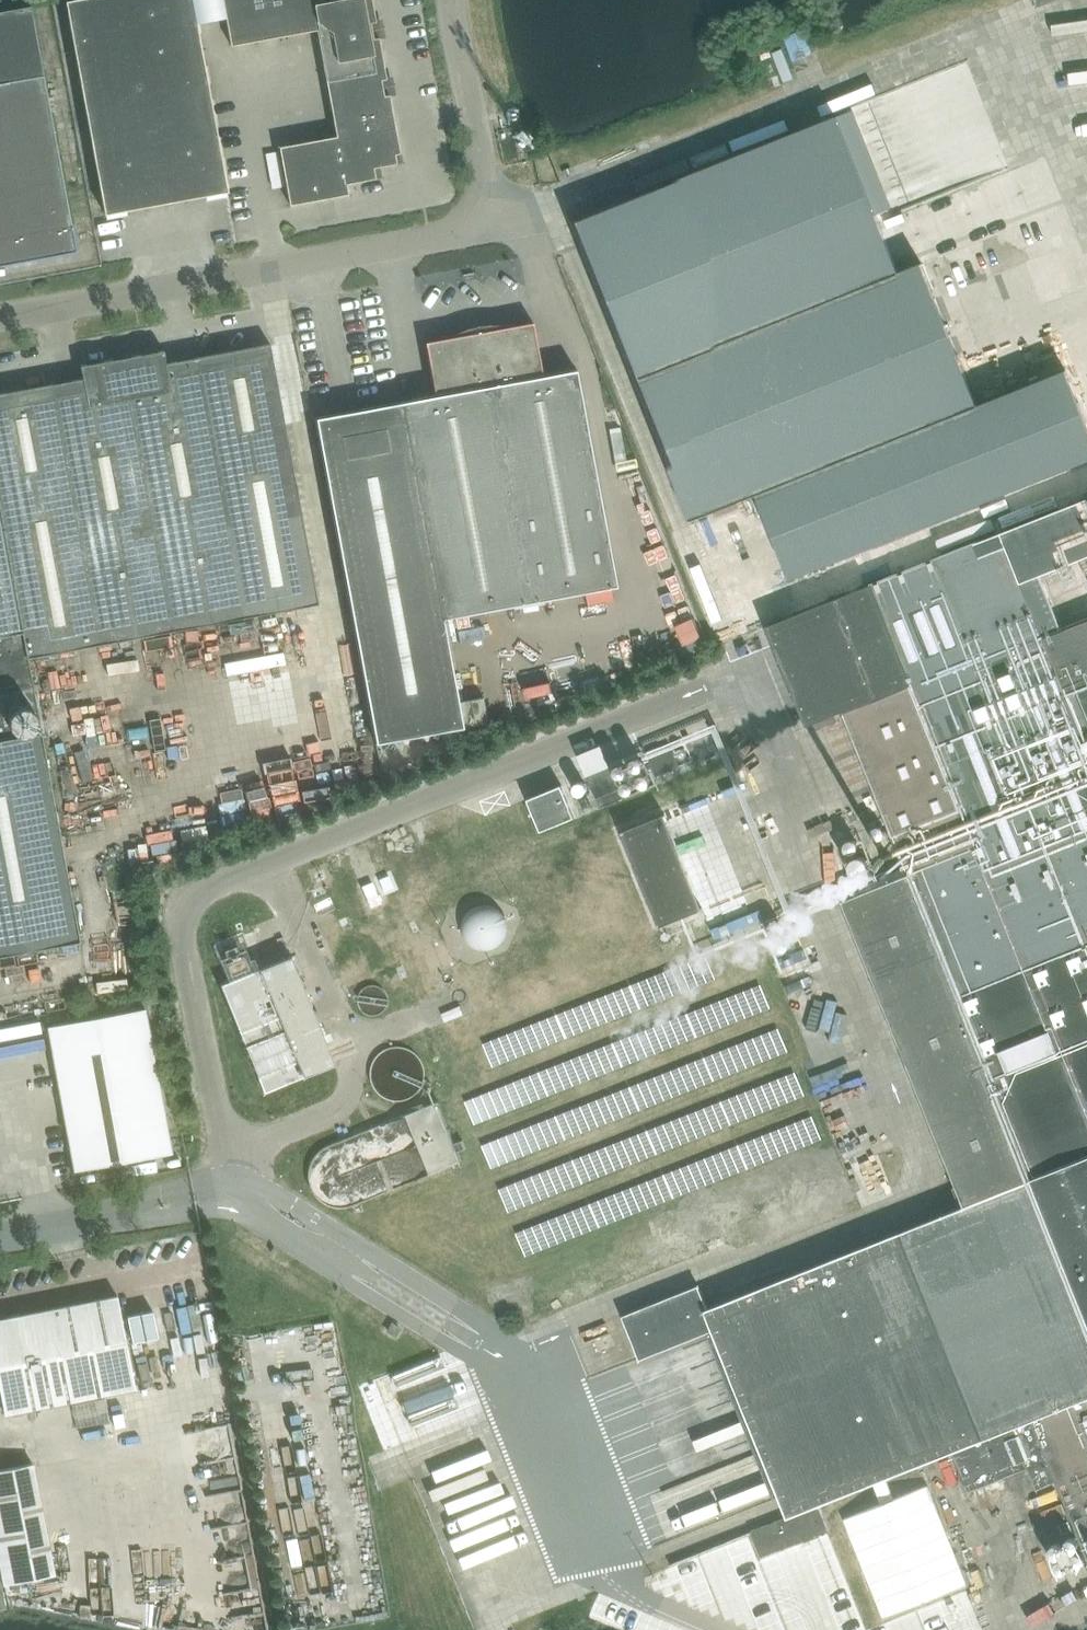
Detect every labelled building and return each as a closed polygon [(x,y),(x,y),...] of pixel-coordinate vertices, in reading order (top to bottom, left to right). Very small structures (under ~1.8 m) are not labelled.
[(228,192),(192,0),(70,0),(65,1),(104,215),(228,192)] [(231,46),(317,30),(336,137),(279,147),(290,206),(349,195),(347,184),(375,179),(373,168),(396,163),(395,154),(400,153),(389,95),(384,96),(381,80),(386,79),(378,37),(373,38),(370,22),(375,21),(371,0),(222,0),(231,46)] [(0,13),(0,262),(76,248),(69,215),(44,75),(31,7),(0,13)] [(508,125),(520,122),(518,109),(506,112),(508,125)] [(835,111),(570,217),(633,375),(899,269),(835,111)] [(632,375),(691,520),(757,493),(790,577),(1086,456),(1086,418),(1067,369),(978,404),(920,261),(899,269),(633,375),(632,375)] [(542,609),(540,601),(616,587),(576,370),(543,376),(533,323),(510,327),(511,327),(504,331),(498,334),(491,337),(484,339),(477,340),(469,341),(462,341),(455,340),(448,339),(447,338),(425,342),(435,396),(315,419),(375,744),(462,728),(442,619),(518,605),(520,613),(542,609)] [(269,344),(165,364),(162,351),(80,366),(82,379),(0,394),(0,957),(82,942),(29,660),(317,604),(269,344)] [(1048,633),(1028,580),(1086,559),(1086,495),(806,612),(916,873),(845,904),(963,1205),(706,1309),(700,1285),(621,1315),(641,1356),(716,1329),(790,1511),(753,1527),(765,1556),(828,1527),(820,1503),(871,1482),(883,1507),(845,1521),(887,1615),(965,1586),(924,1482),(896,1494),(889,1474),(951,1454),(967,1488),(1026,1466),(1038,1490),(1056,1484),(1086,1558),(1086,618),(1048,633)] [(739,733),(725,739),(743,782),(775,770),(758,725),(739,733)] [(620,790),(609,764),(586,774),(600,808),(623,799),(620,790)] [(562,785),(528,799),(541,832),(575,818),(562,785)] [(264,1091),(335,1063),(292,955),(221,983),(264,1091)] [(74,1171),(172,1154),(145,1009),(48,1027),(74,1171)] [(136,1388),(117,1296),(0,1320),(0,1391),(5,1414),(136,1388)] [(55,1575),(33,1464),(0,1470),(0,1564),(4,1585),(55,1575)]
